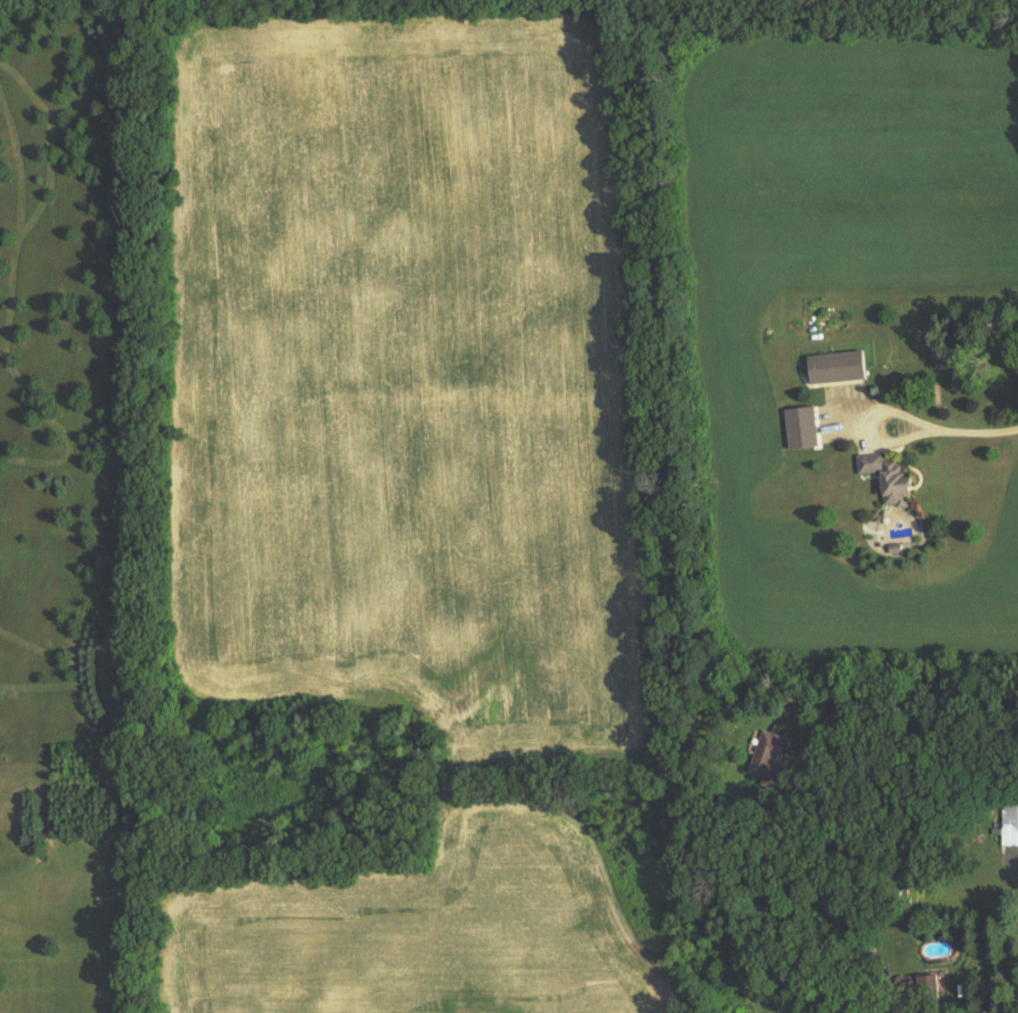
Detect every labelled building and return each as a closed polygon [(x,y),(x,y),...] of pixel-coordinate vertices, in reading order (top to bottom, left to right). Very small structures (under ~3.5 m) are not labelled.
[(812,385),(869,379),(866,350),(809,356),(812,385)] [(912,506),(912,468),(900,468),(900,460),(885,460),(884,453),(858,454),(858,473),(885,473),(885,506),(912,506)] [(764,730),(747,771),(774,782),(780,768),(775,766),(789,732),(776,727),(773,734),(764,730)] [(1002,804),(1002,846),(1017,846),(1017,804),(1002,804)] [(922,1003),(943,1002),(942,974),(921,975),(922,1003)]
